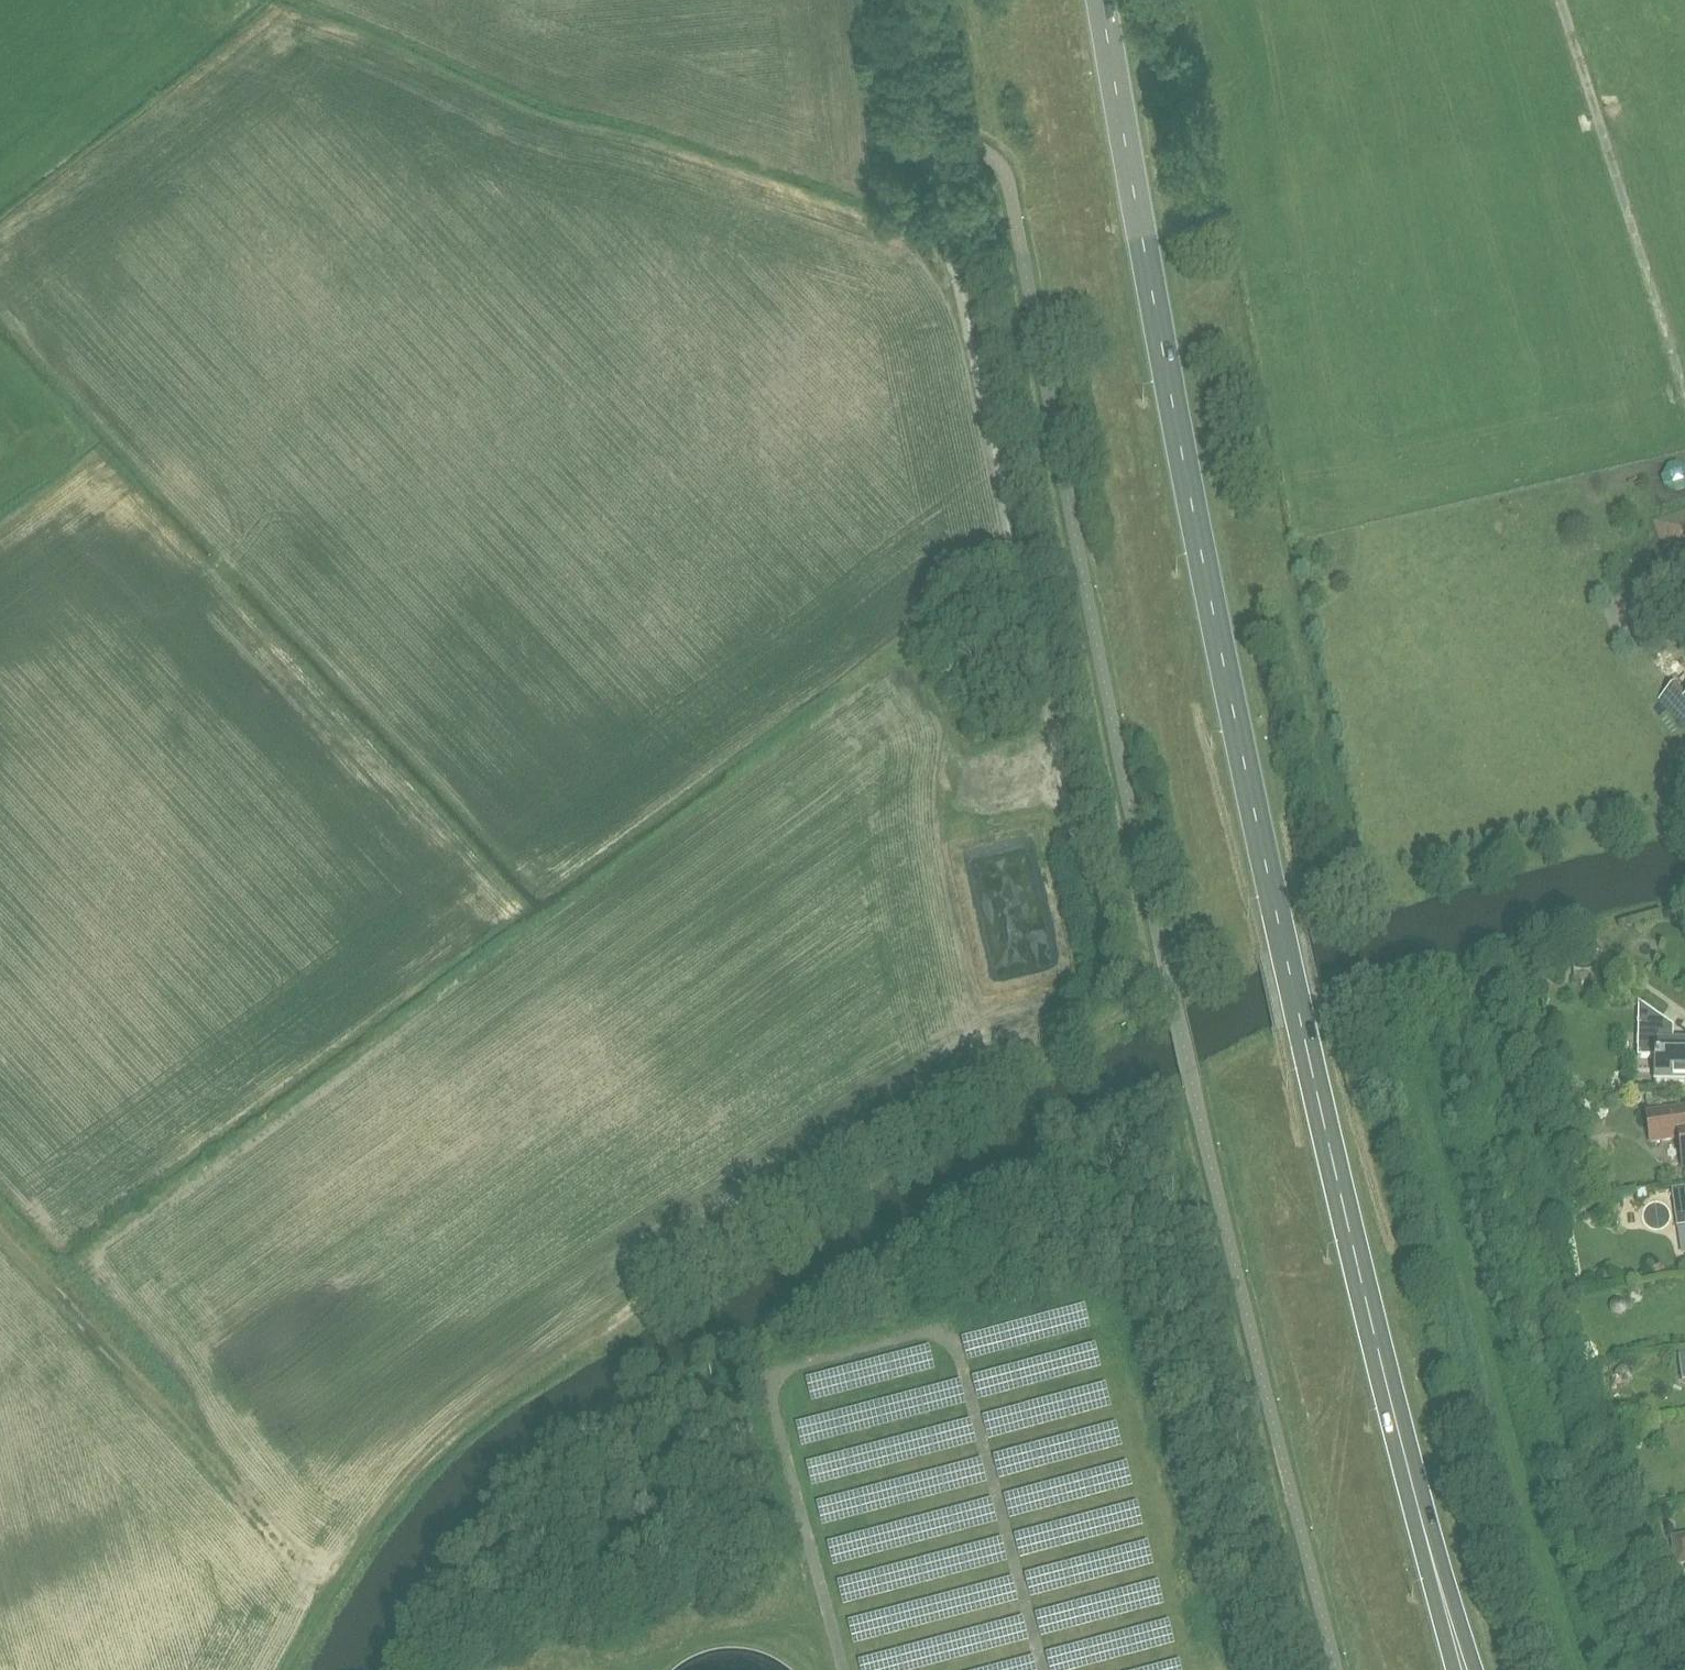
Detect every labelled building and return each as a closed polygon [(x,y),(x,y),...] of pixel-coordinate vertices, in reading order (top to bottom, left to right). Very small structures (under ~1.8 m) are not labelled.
[(1665,547),(1678,543),(1670,517),(1656,521),(1665,547)] [(1684,699),(1672,710),(1684,724),(1684,698),(1684,699)] [(1637,1001),(1636,1056),(1653,1057),(1653,1080),(1684,1081),(1684,1041),(1672,1040),(1672,1026),(1637,1001)] [(1681,1109),(1645,1114),(1649,1142),(1677,1138),(1681,1168),(1684,1167),(1684,1125),(1683,1125),(1681,1109)] [(1677,1356),(1680,1380),(1684,1379),(1684,1355),(1677,1356)] [(1673,1542),(1676,1563),(1684,1561),(1684,1535),(1672,1537),(1673,1542)]
